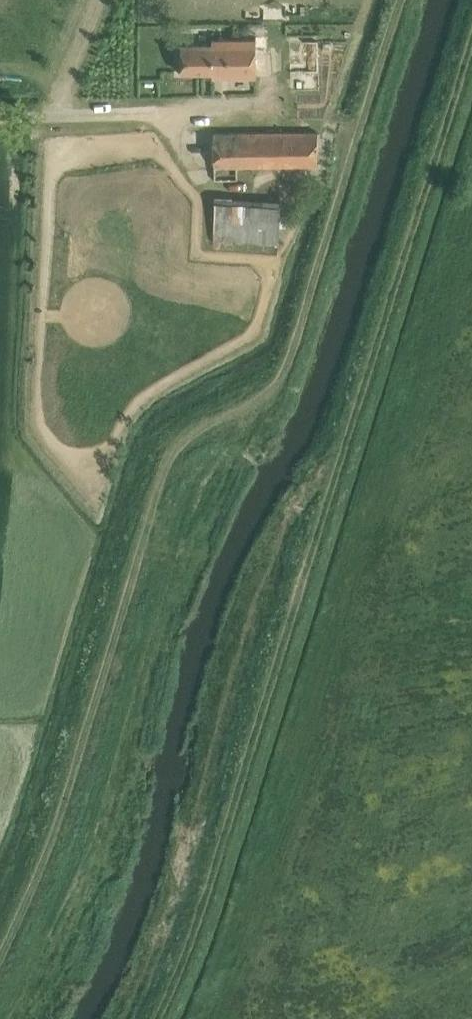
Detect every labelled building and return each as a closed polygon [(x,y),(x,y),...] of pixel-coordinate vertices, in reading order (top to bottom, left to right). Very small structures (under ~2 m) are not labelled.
[(256,77),(256,37),(212,37),(212,44),(181,44),(181,72),(212,72),(212,77),(256,77)] [(316,165),(317,132),(213,133),(214,180),(236,180),(236,166),(316,165)] [(220,200),(218,241),(285,243),(286,203),(220,200)]
